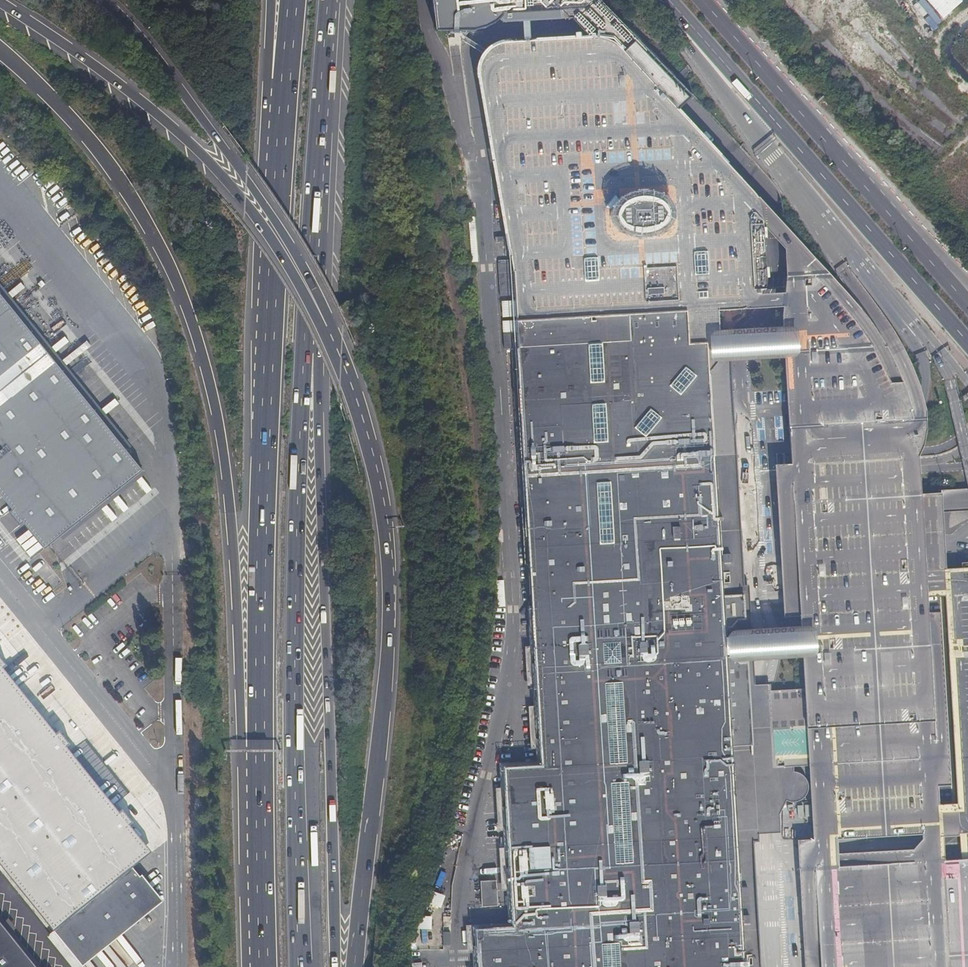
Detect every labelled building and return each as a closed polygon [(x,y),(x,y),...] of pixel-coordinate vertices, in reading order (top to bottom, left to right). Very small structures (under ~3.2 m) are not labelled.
[(479,966),(743,966),(733,794),(731,757),(726,668),(722,606),(715,481),(712,434),(724,433),(722,410),(721,384),(711,375),(723,360),(721,313),(742,312),(756,307),(767,293),(769,280),(765,219),(765,215),(765,210),(760,200),(757,194),(743,179),(723,195),(721,193),(722,192),(721,190),(724,187),(719,181),(730,173),(725,167),(728,163),(672,101),(662,109),(647,93),(656,84),(655,83),(652,85),(646,78),(649,76),(626,52),(618,44),(609,40),(597,39),(511,43),(493,50),(487,57),(483,65),(482,74),(484,86),(491,85),(494,103),(487,104),(495,153),(497,153),(499,163),(497,163),(509,238),(500,238),(500,243),(510,242),(512,264),(500,264),(502,298),(517,298),(517,323),(517,335),(505,335),(506,350),(519,349),(524,428),(518,429),(519,448),(525,447),(544,767),(505,769),(513,930),(477,931),(479,966)] [(649,76),(646,78),(652,85),(655,83),(649,76)] [(491,85),(484,86),(487,104),(494,103),(491,85)] [(782,253),(820,966),(967,966),(967,569),(941,569),(940,548),(937,508),(936,498),(936,497),(917,497),(913,453),(922,428),(920,407),(915,385),(913,386),(888,385),(861,330),(830,290),(798,263),(782,253)] [(30,333),(0,296),(0,486),(17,507),(9,514),(20,526),(27,520),(49,546),(141,471),(46,353),(30,333)] [(54,315),(30,333),(46,353),(69,334),(54,315)] [(722,410),(724,433),(712,434),(715,481),(733,487),(728,475),(732,466),(726,456),(731,446),(725,436),(730,426),(724,417),(728,407),(722,410)] [(759,623),(722,606),(726,668),(752,656),(760,650),(759,643),(749,636),(749,634),(759,629),(759,623)] [(80,962),(156,900),(131,869),(147,855),(126,829),(133,823),(123,811),(116,817),(62,751),(69,745),(60,733),(53,739),(0,673),(0,863),(80,962)] [(747,756),(731,757),(733,794),(749,793),(747,756)] [(438,907),(442,894),(428,889),(423,901),(438,907)] [(416,927),(428,927),(428,915),(416,915),(416,927)] [(0,923),(0,966),(36,966),(0,923)]
